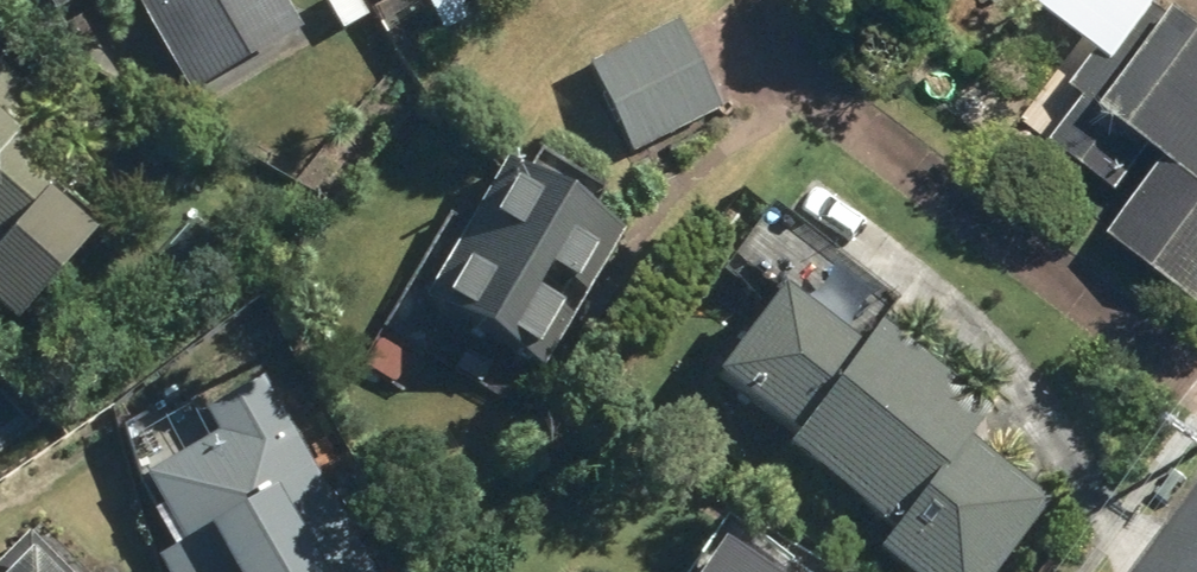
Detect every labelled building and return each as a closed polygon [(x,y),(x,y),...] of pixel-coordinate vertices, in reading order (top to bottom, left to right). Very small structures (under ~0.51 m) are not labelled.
[(82,0),(26,0),(39,24),(82,0)] [(193,103),(304,38),(281,0),(132,0),(193,103)] [(593,65),(635,147),(727,100),(685,18),(593,65)] [(1079,107),(1033,169),(1106,224),(1122,236),(1196,293),(1196,40),(1178,28),(1142,85),(1109,63),(1079,107)] [(0,67),(0,317),(2,320),(92,236),(50,194),(86,153),(0,67)] [(519,156),(431,298),(548,370),(636,228),(519,156)] [(977,429),(990,413),(884,328),(869,347),(797,291),(724,385),(795,439),(787,448),(893,533),(902,522),(967,571),(1002,571),(1062,495),(977,429)] [(279,398),(131,487),(182,571),(385,571),(279,398)] [(25,528),(0,551),(0,571),(66,571),(25,528)] [(703,571),(744,571),(717,553),(703,571)]
